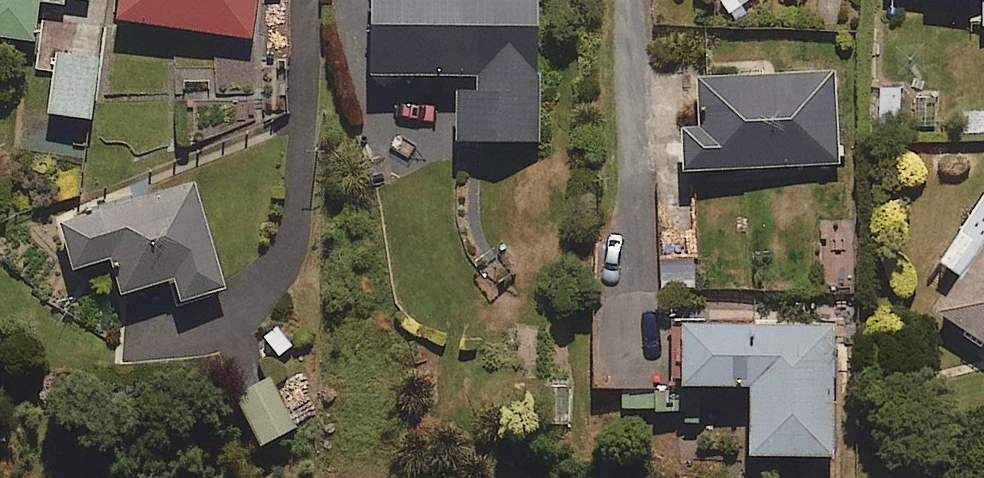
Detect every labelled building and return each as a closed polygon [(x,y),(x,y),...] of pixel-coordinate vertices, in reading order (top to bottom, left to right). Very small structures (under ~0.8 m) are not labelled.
[(35,40),(40,0),(0,0),(0,36),(35,40)] [(117,18),(251,38),(257,0),(120,0),(117,18)] [(537,0),(373,0),(374,75),(477,73),(477,90),(458,90),(459,141),(539,140),(537,0)] [(93,118),(98,59),(56,55),(50,114),(93,118)] [(691,170),(839,162),(835,71),(698,78),(700,128),(689,128),(691,170)] [(194,183),(145,198),(143,190),(57,216),(73,269),(111,257),(123,294),(173,278),(180,303),(227,289),(194,183)] [(941,261),(958,272),(933,309),(983,343),(983,196),(941,261)] [(832,456),(833,325),(685,325),(685,385),(753,385),(752,455),(832,456)] [(298,427),(261,357),(224,376),(262,446),(298,427)]
